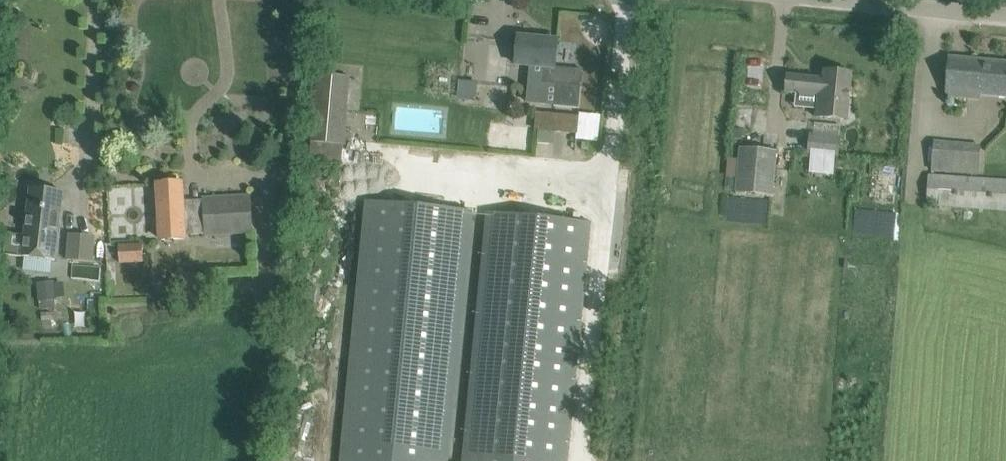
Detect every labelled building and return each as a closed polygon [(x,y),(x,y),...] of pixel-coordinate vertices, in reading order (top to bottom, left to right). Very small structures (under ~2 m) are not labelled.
[(490,29),(486,61),(537,67),(535,86),(556,88),(555,106),(580,109),(583,70),(555,68),(558,40),(521,36),(521,33),(490,29)] [(951,59),(947,97),(980,100),(980,96),(1005,98),(1005,64),(951,59)] [(788,75),(786,93),(796,94),(799,94),(798,104),(816,105),(816,109),(815,117),(850,121),(852,93),(854,73),(846,72),(825,70),(824,79),(788,75)] [(315,95),(310,159),(305,223),(336,225),(342,162),(350,78),(318,75),(316,95),(315,95)] [(463,82),(462,98),(476,99),(478,84),(463,82)] [(537,112),(535,129),(539,130),(556,132),(577,134),(579,116),(554,114),(537,112)] [(601,141),(603,113),(581,112),(579,139),(601,141)] [(809,133),(807,154),(838,156),(840,136),(838,136),(813,133),(809,133)] [(931,170),(979,175),(981,145),(934,140),(931,170)] [(777,151),(739,147),(735,192),(773,196),(777,151)] [(925,213),(939,214),(940,206),(1005,211),(1005,179),(928,174),(925,213)] [(183,233),(203,232),(203,235),(253,232),(252,216),(251,196),(203,199),(204,200),(182,202),(182,183),(159,184),(162,241),(183,239),(183,233)] [(874,184),(872,193),(891,197),(893,188),(874,184)] [(32,188),(31,197),(26,236),(7,234),(5,254),(55,260),(58,240),(57,240),(62,191),(32,188)] [(341,460),(427,460),(451,209),(366,201),(341,460)] [(591,222),(509,214),(485,460),(568,460),(591,222)] [(69,234),(67,260),(94,262),(96,236),(69,234)] [(143,263),(143,259),(143,243),(119,244),(120,264),(143,263)] [(101,278),(102,265),(73,264),(72,277),(101,278)] [(53,284),(38,285),(39,297),(54,296),(53,284)]
